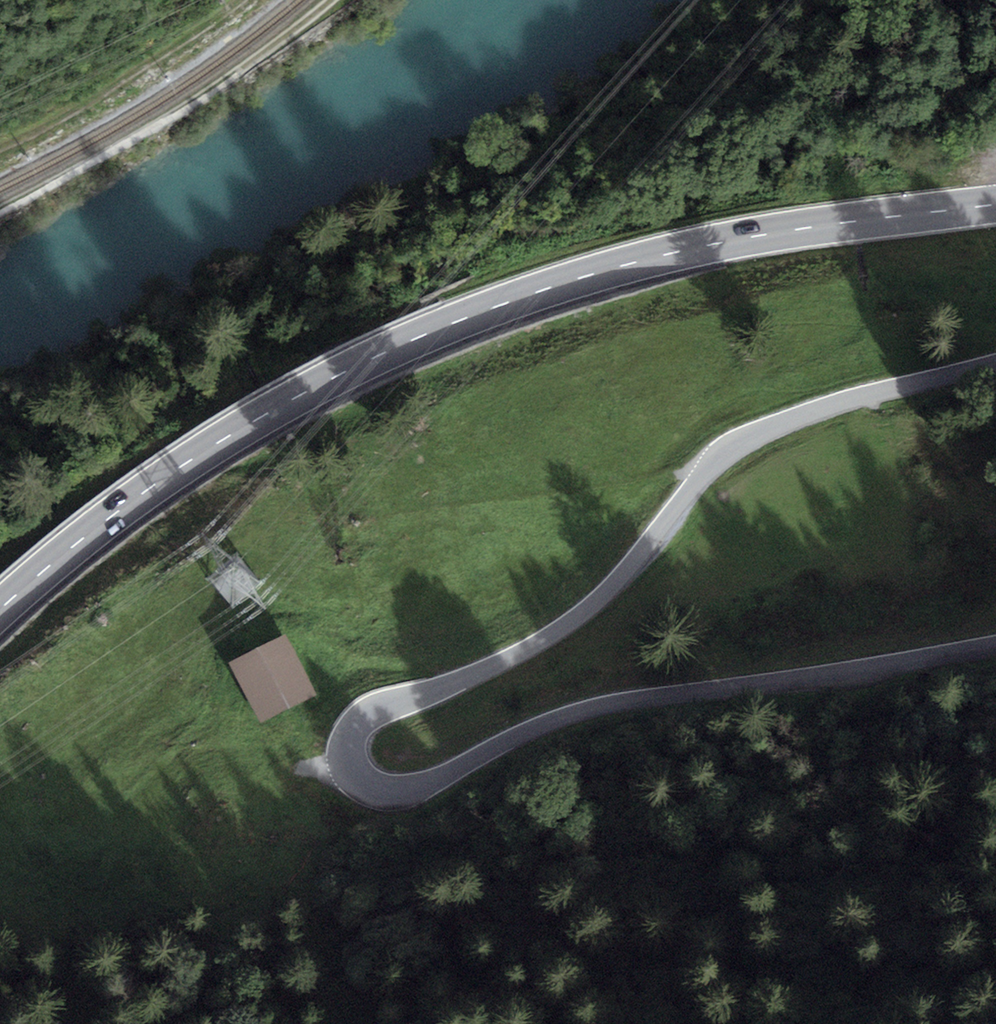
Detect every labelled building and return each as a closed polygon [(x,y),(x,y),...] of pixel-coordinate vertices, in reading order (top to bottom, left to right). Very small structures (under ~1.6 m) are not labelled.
[(287,637),(230,667),(262,726),(318,697),(287,637)]
